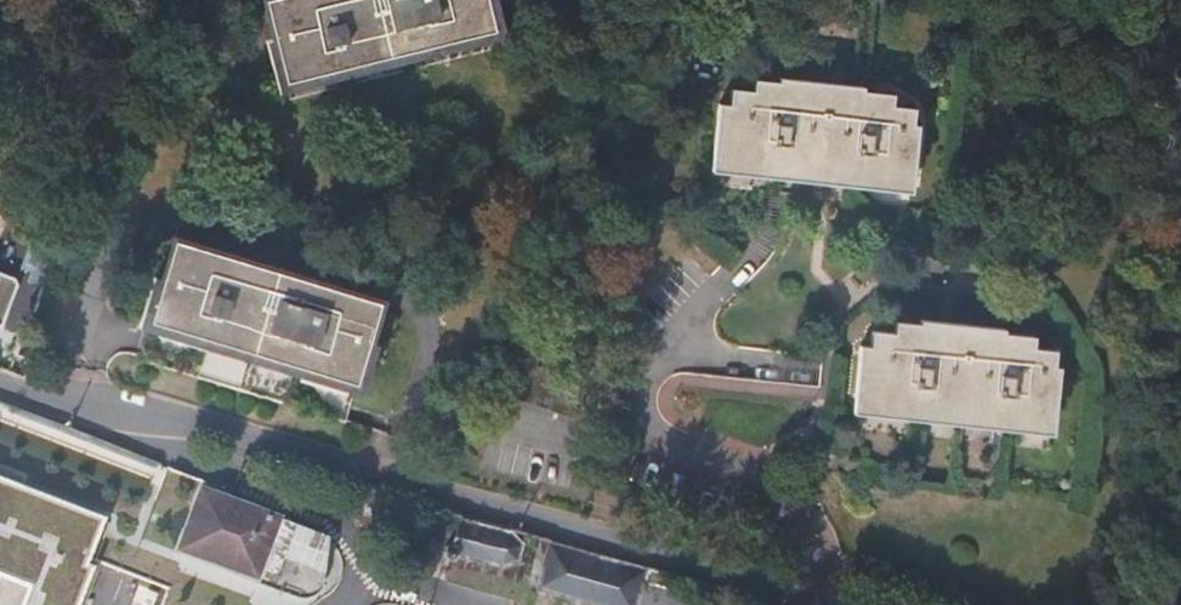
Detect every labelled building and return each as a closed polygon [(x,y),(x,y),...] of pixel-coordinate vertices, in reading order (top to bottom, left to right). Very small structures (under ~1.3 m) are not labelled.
[(286,80),(495,27),(489,0),(265,0),(286,80)] [(890,89),(754,77),(753,92),(731,90),(729,100),(718,101),(712,166),(761,171),(761,180),(793,183),(793,175),(845,179),(845,188),(875,191),(877,183),(910,186),(915,118),(911,118),(912,106),(889,104),(890,89)] [(358,381),(380,303),(381,297),(348,288),(174,236),(153,299),(147,316),(358,381)] [(21,303),(36,308),(41,296),(62,246),(46,240),(21,303)] [(4,324),(20,282),(16,275),(0,269),(0,322),(4,324)] [(5,366),(11,369),(18,351),(27,329),(13,324),(8,339),(11,348),(5,366)] [(870,355),(860,355),(854,422),(903,426),(903,432),(933,436),(935,430),(986,434),(985,443),(1018,446),(1018,439),(1052,441),(1059,374),(1053,373),(1053,361),(1031,359),(1031,345),(896,332),(894,346),(872,345),(870,355)] [(32,363),(40,359),(18,351),(11,369),(27,375),(32,363)] [(813,396),(815,353),(773,351),(771,394),(813,396)] [(0,477),(0,604),(78,604),(96,559),(89,556),(104,518),(0,477)] [(227,498),(231,487),(206,478),(180,547),(301,592),(307,593),(315,591),(320,585),(323,535),(227,498)] [(526,540),(511,527),(460,513),(453,543),(446,544),(443,553),(451,557),(458,554),(499,567),(520,564),(526,540)] [(552,538),(538,586),(606,604),(707,604),(713,583),(689,576),(648,564),(637,561),(552,538)]
